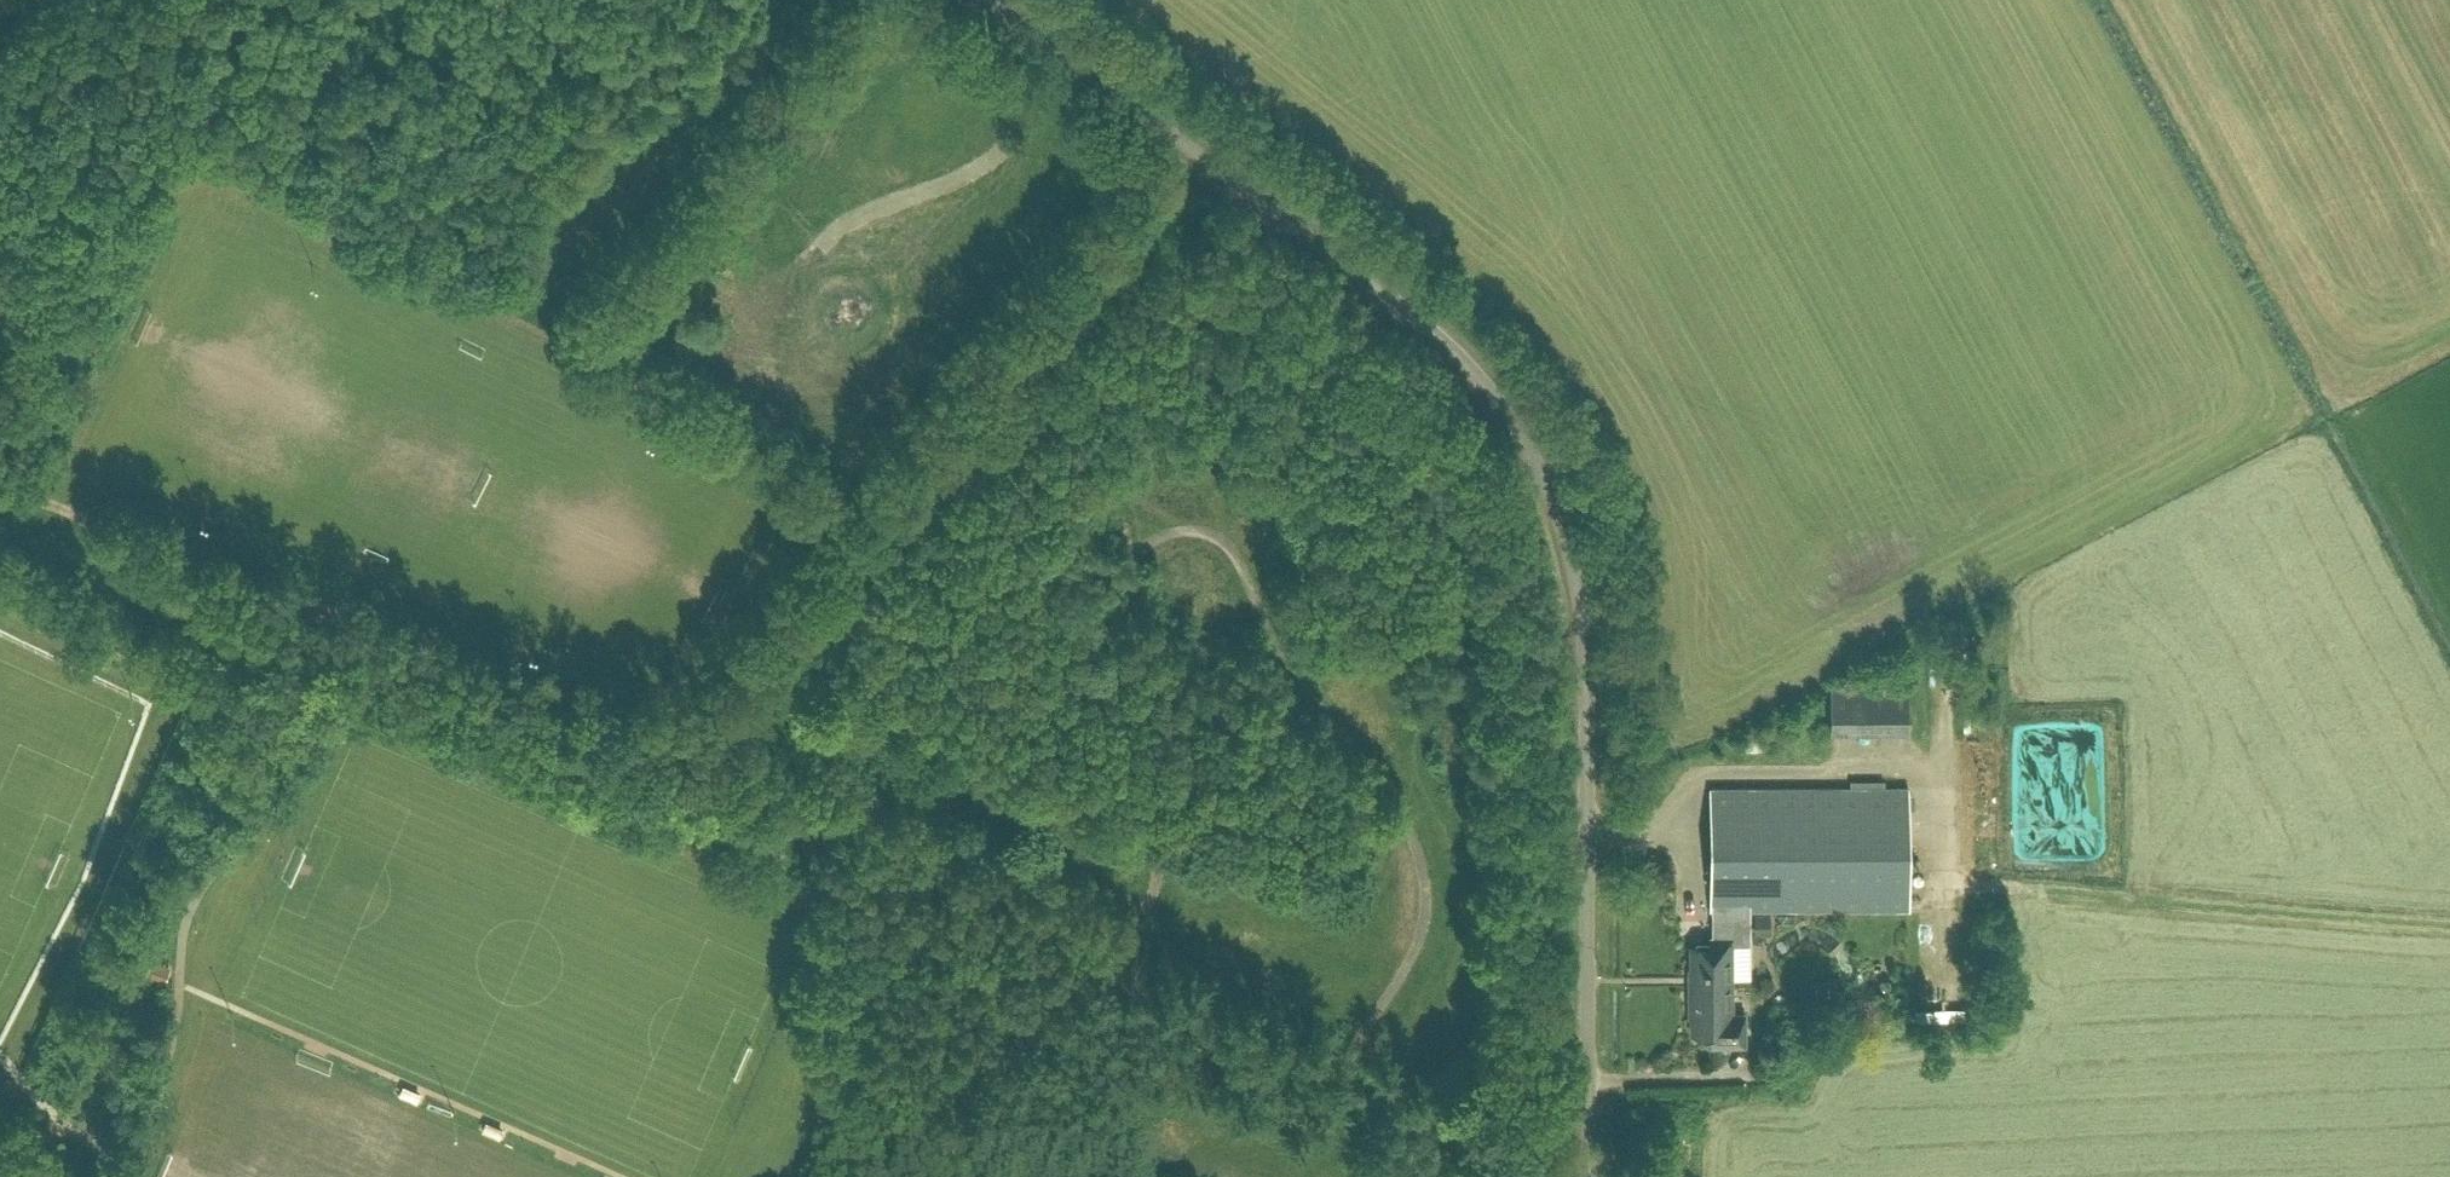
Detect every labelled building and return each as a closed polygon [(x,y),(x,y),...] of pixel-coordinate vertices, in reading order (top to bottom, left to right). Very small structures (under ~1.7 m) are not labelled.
[(1907,732),(1907,684),(1828,684),(1829,732),(1907,732)] [(1691,981),(1732,980),(1732,943),(1749,943),(1749,910),(1909,908),(1907,786),(1709,788),(1710,910),(1713,910),(1713,936),(1710,936),(1710,946),(1691,946),(1691,981)] [(1732,980),(1691,981),(1691,992),(1689,992),(1689,1016),(1691,1016),(1692,1033),(1711,1033),(1712,1045),(1745,1044),(1745,1013),(1732,1013),(1732,980)]
